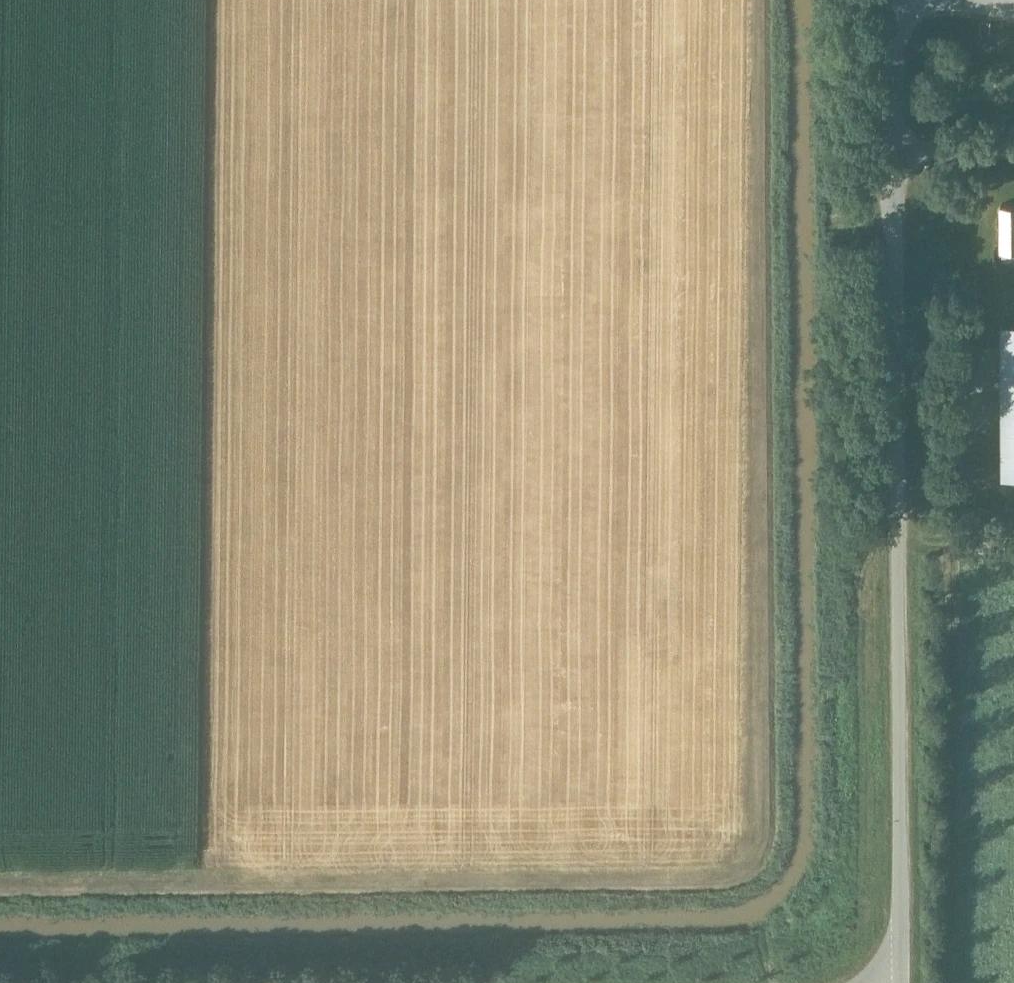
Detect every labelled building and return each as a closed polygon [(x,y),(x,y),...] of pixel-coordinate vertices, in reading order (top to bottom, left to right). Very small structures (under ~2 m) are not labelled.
[(1000,204),(1001,248),(1013,247),(1013,203),(1000,204)] [(1001,322),(1003,476),(1013,476),(1013,322),(1001,322)]
